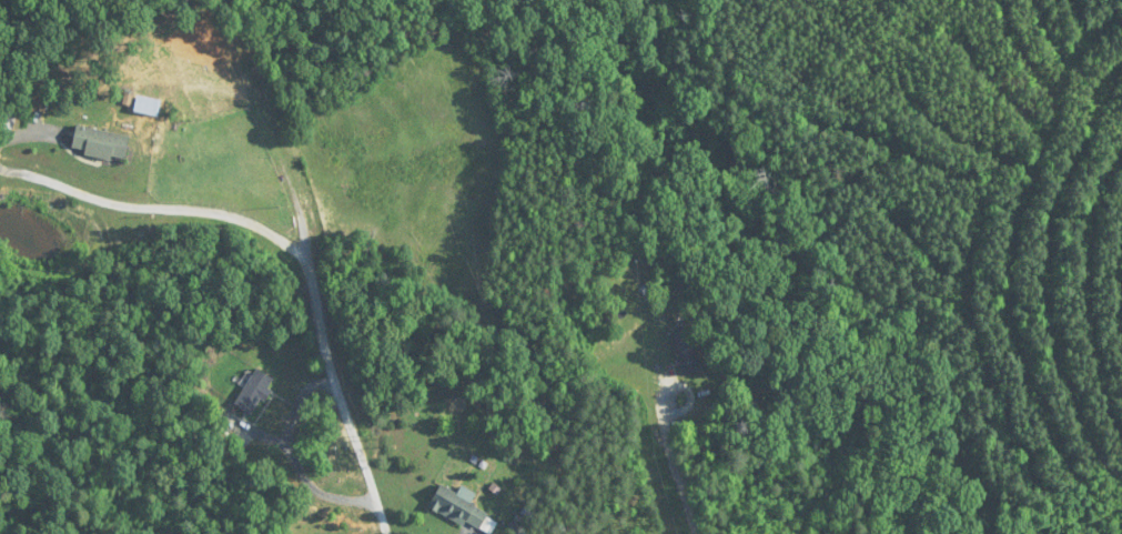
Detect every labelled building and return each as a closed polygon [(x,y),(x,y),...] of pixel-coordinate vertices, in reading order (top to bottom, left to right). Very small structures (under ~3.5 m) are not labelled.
[(129,136),(76,127),(71,154),(125,163),(129,136)] [(689,330),(671,335),(682,375),(701,370),(689,330)] [(274,380),(256,368),(234,403),(251,414),(274,380)] [(458,493),(440,484),(429,508),(485,533),(491,533),(498,519),(470,506),(476,493),(461,486),(458,493)]
